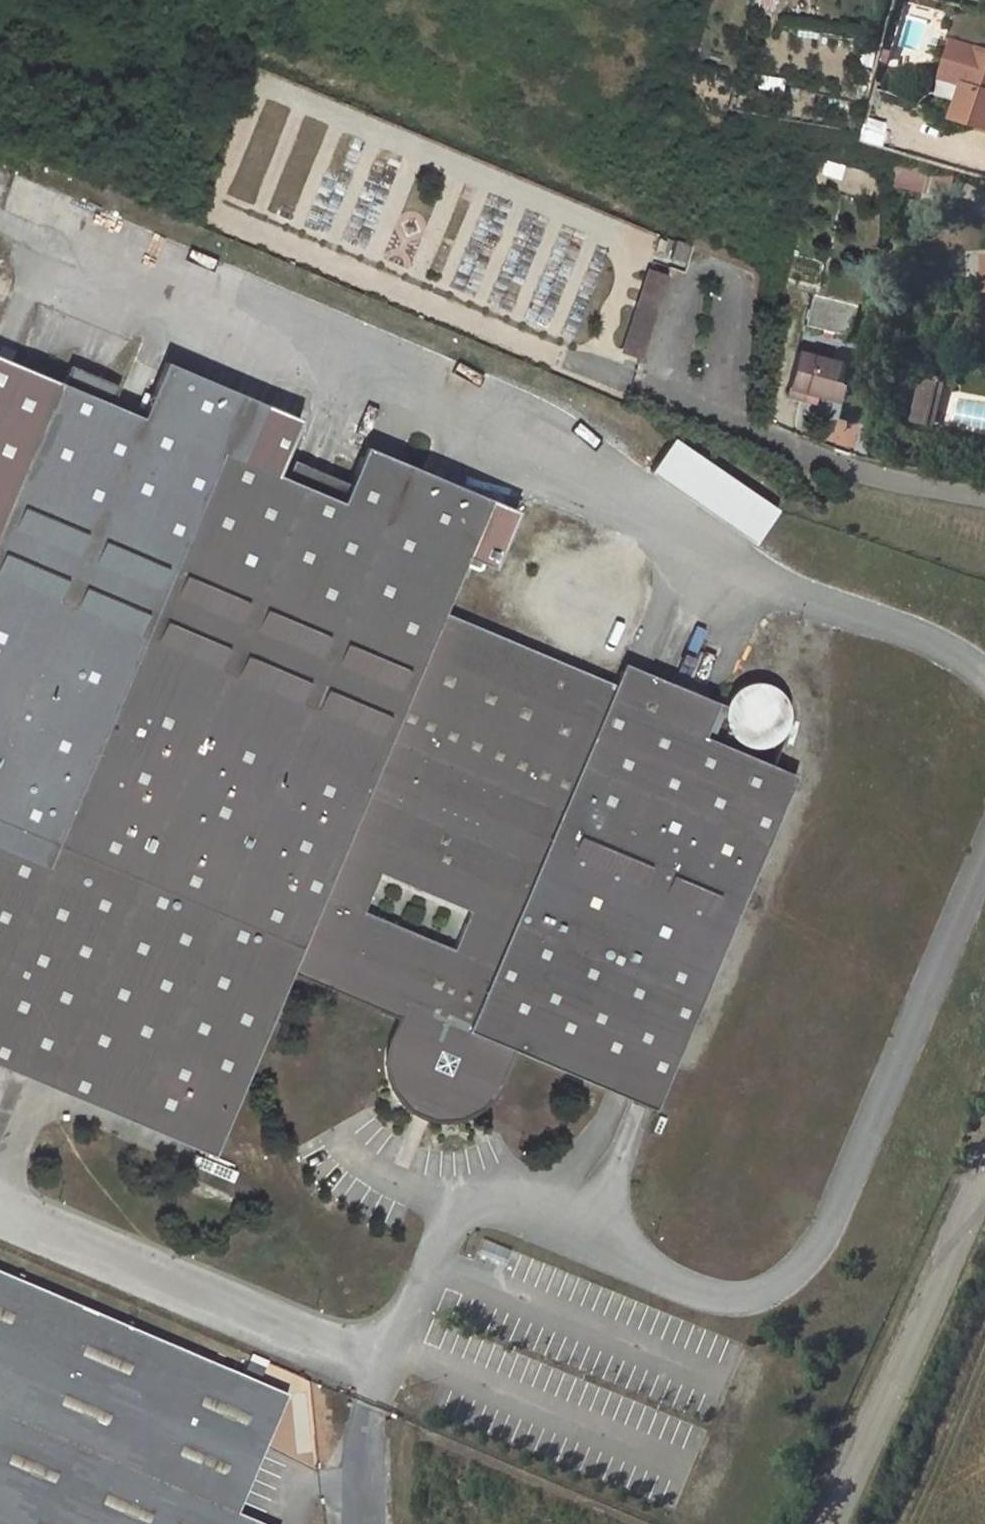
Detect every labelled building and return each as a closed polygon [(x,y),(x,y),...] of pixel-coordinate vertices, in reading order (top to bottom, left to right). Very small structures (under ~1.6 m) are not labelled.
[(778,9),(779,0),(755,0),(754,7),(778,9)] [(974,48),(955,120),(984,128),(984,51),(974,48)] [(865,117),(859,139),(881,144),(887,122),(865,117)] [(923,194),(930,173),(897,162),(890,183),(923,194)] [(673,245),(667,265),(683,271),(690,250),(673,245)] [(614,356),(636,363),(664,279),(642,272),(614,356)] [(866,311),(821,298),(812,328),(856,341),(866,311)] [(852,369),(803,354),(792,388),(820,397),(841,403),(852,369)] [(59,380),(0,355),(0,1067),(212,1157),(289,979),(396,1024),(391,1029),(386,1039),(382,1050),(380,1065),(382,1081),(386,1091),(389,1097),(391,1101),(399,1109),(404,1114),(409,1118),(421,1124),(437,1127),(444,1127),(450,1126),(462,1124),(470,1120),(477,1115),(484,1110),(490,1103),(512,1055),(627,1104),(654,1115),(796,780),(773,769),(788,731),(789,718),(785,707),(783,703),(777,697),(768,690),(756,687),(745,688),(736,691),(731,694),(726,700),(688,683),(684,691),(623,667),(616,680),(446,608),(470,552),(497,564),(522,507),(401,457),(396,467),(361,453),(349,481),(296,458),(286,477),(243,459),(267,404),(163,361),(140,415),(110,402),(117,384),(69,364),(61,382),(59,380)] [(916,423),(941,426),(946,381),(921,378),(916,423)] [(820,397),(792,388),(790,396),(818,404),(820,397)] [(963,388),(958,408),(972,412),(968,429),(979,432),(984,409),(984,394),(963,388)] [(972,412),(958,408),(954,425),(968,429),(972,412)] [(776,514),(672,443),(650,474),(754,545),(776,514)] [(0,1276),(0,1523),(257,1523),(240,1517),(290,1399),(260,1386),(268,1369),(252,1362),(245,1379),(0,1276)]
